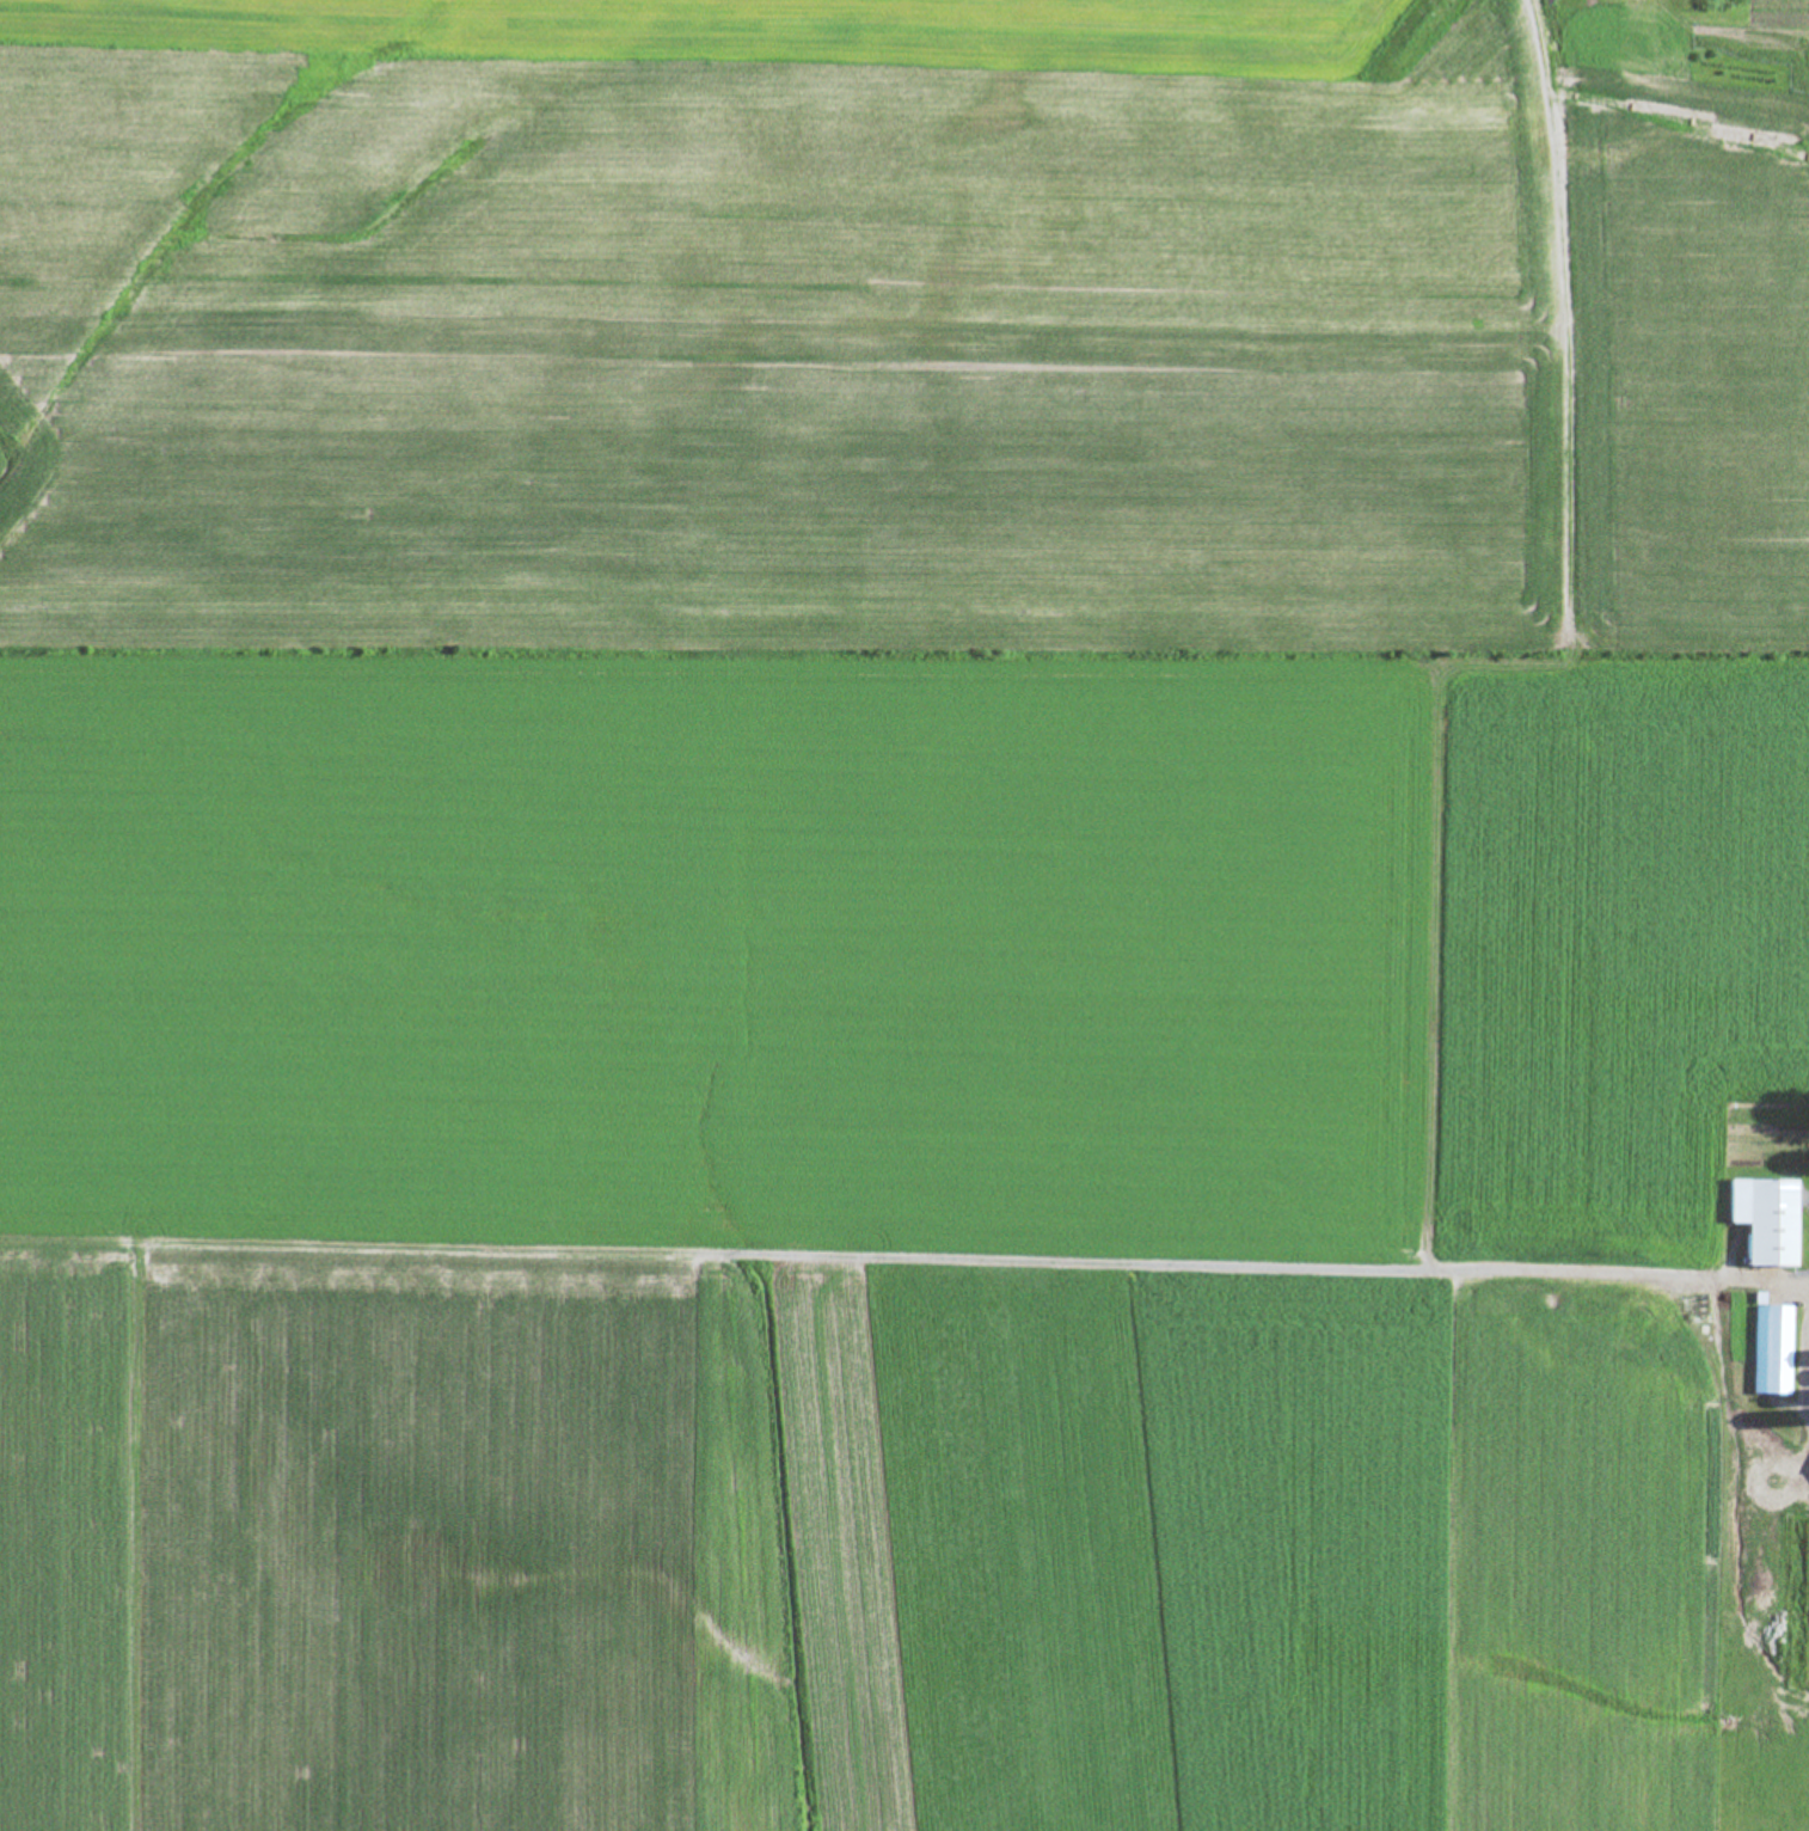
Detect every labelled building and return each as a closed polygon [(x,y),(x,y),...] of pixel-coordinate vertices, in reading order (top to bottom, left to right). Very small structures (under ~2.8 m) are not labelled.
[(1795,1179),(1727,1179),(1727,1223),(1744,1224),(1743,1264),(1801,1265),(1801,1257),(1794,1257),(1795,1179)] [(1756,1393),(1792,1394),(1793,1306),(1757,1305),(1756,1393)]
